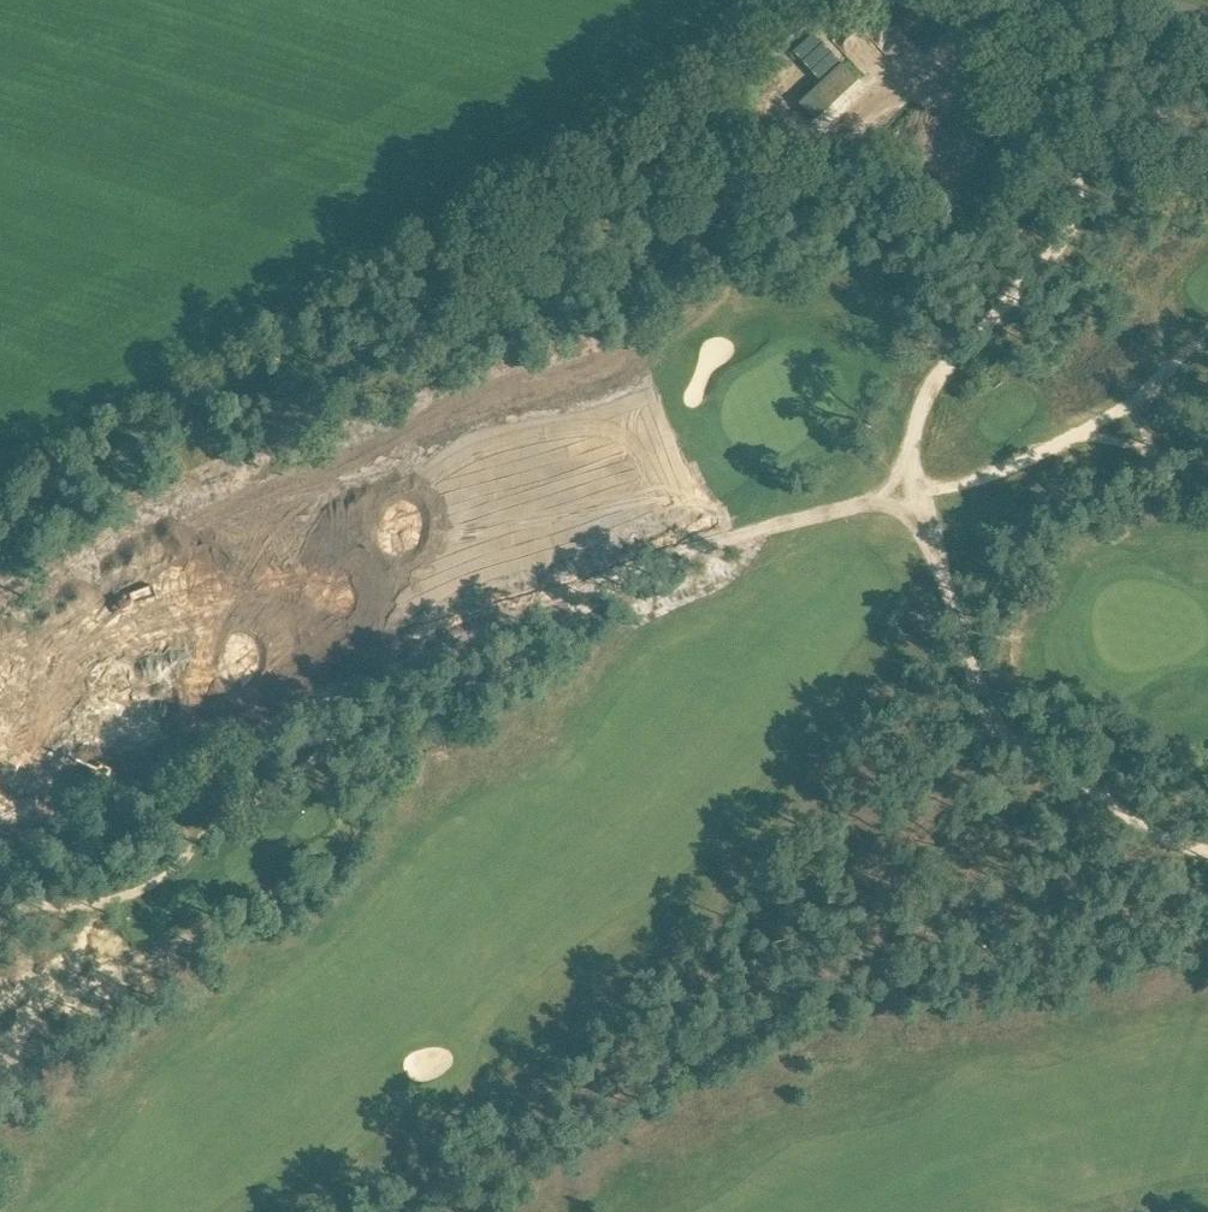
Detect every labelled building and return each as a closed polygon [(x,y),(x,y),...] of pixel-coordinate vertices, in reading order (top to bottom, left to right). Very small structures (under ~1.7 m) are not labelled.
[(800,102),(817,119),(857,80),(842,62),(800,102)]
